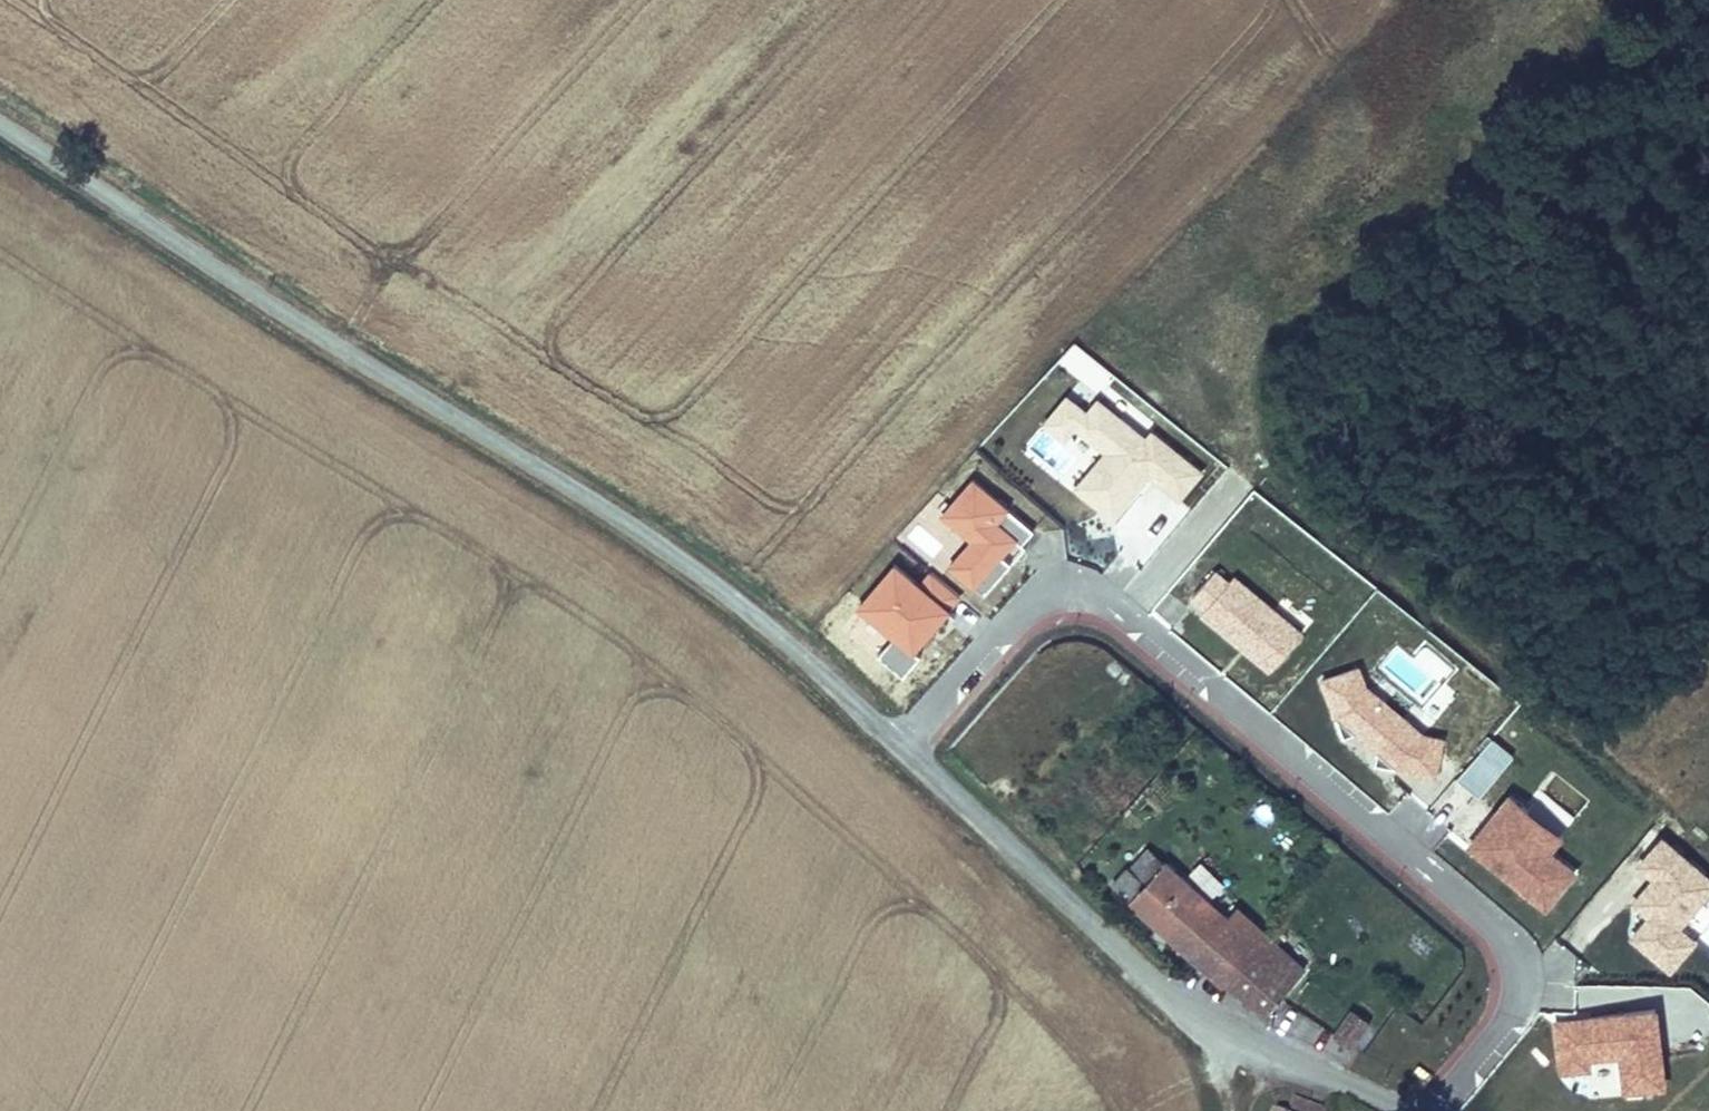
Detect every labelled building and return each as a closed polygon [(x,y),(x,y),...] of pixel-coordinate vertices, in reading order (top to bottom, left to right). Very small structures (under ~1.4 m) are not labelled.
[(1180,495),(1198,471),(1101,396),(1089,412),(1077,403),(1068,416),(1111,449),(1081,487),(1114,513),(1148,470),(1180,495)] [(1041,428),(1027,446),(1065,476),(1079,458),(1041,428)] [(1477,796),(1514,753),(1492,735),(1455,777),(1477,796)] [(1543,788),(1576,813),(1588,798),(1555,773),(1543,788)] [(1510,795),(1468,849),(1545,908),(1575,869),(1549,849),(1575,816),(1542,790),(1528,808),(1510,795)] [(1671,974),(1703,935),(1700,933),(1708,922),(1708,872),(1661,833),(1634,865),(1648,876),(1627,902),(1644,915),(1626,937),(1671,974)] [(1238,909),(1230,918),(1170,864),(1151,885),(1132,867),(1115,884),(1228,983),(1232,978),(1268,1013),(1307,970),(1238,909)] [(1199,865),(1192,877),(1215,891),(1222,880),(1199,865)] [(1338,1034),(1354,1045),(1371,1021),(1354,1010),(1338,1034)]
